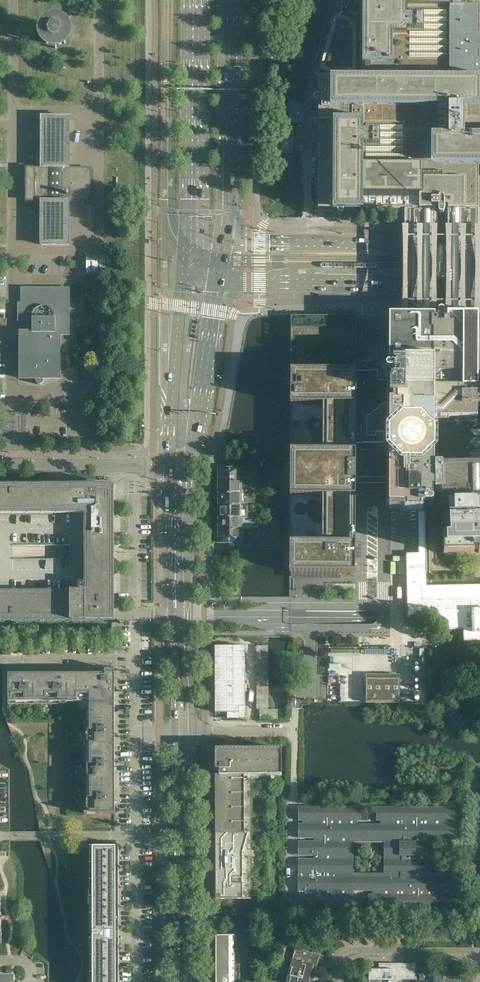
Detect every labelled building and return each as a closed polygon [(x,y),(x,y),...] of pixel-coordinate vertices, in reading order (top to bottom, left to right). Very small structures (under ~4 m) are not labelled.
[(435,210),(435,207),(438,207),(438,213),(439,215),(440,216),(442,216),(444,215),(444,213),(444,207),(448,207),(448,210),(478,211),(478,167),(479,167),(479,0),(357,0),(357,1),(358,3),(360,4),(365,4),(365,7),(362,7),(362,79),(319,79),(319,95),(322,95),(322,98),(316,98),(314,99),(313,100),(313,102),(314,104),(316,104),(322,104),(322,107),(319,107),(318,210),(334,210),(334,207),(337,207),(337,212),(338,214),(340,215),(341,215),(343,214),(344,212),(344,207),(347,207),(347,210),(404,210),(435,210)] [(338,19),(327,67),(341,71),(342,65),(347,67),(358,23),(338,19)] [(71,30),(71,29),(67,24),(65,23),(62,21),(57,20),(56,20),(54,20),(52,20),(50,21),(48,22),(47,22),(45,24),(44,25),(43,26),(42,27),(41,28),(40,29),(39,31),(39,32),(39,34),(38,35),(38,37),(38,38),(38,40),(39,42),(39,43),(40,45),(40,46),(41,47),(41,48),(43,49),(44,51),(46,52),(47,53),(49,54),(51,54),(53,55),(56,55),(57,55),(59,55),(61,54),(63,53),(64,53),(65,52),(67,51),(69,49),(70,48),(70,47),(71,46),(72,44),(72,43),(73,42),(73,41),(73,40),(73,38),(73,37),(73,36),(73,34),(72,32),(71,30)] [(90,185),(90,168),(69,168),(69,117),(42,117),(41,168),(27,168),(27,201),(41,201),(41,245),(68,245),(69,201),(90,201),(90,185)] [(435,263),(435,210),(404,210),(404,317),(435,317),(435,279),(447,279),(447,317),(478,317),(478,211),(448,210),(447,263),(435,263)] [(109,271),(109,254),(88,255),(89,272),(109,271)] [(102,292),(102,280),(92,280),(92,292),(102,292)] [(67,333),(67,288),(21,287),(21,303),(18,303),(18,321),(27,322),(27,332),(59,332),(59,333),(67,333)] [(479,361),(479,354),(477,354),(478,317),(447,317),(447,320),(444,320),(444,314),(443,313),(442,312),(440,312),(438,313),(438,314),(438,320),(435,320),(435,317),(404,317),(388,316),(388,361),(392,361),(392,368),(389,368),(387,369),(386,370),(386,372),(387,374),(388,374),(392,374),(392,381),(389,381),(389,398),(394,398),(394,403),(389,403),(389,419),(387,419),(387,431),(387,448),(389,448),(389,505),(406,505),(406,510),(418,510),(419,554),(406,554),(408,617),(442,617),(442,630),(463,630),(464,642),(479,641),(479,586),(426,586),(425,506),(428,506),(428,516),(435,516),(435,513),(451,504),(453,504),(453,506),(453,517),(449,517),(450,536),(443,536),(444,554),(473,553),(473,550),(477,550),(477,553),(479,553),(479,466),(475,466),(475,463),(477,463),(477,409),(479,409),(479,361)] [(356,371),(356,317),(298,316),(297,316),(291,316),(291,342),(290,462),(289,572),(355,573),(356,447),(356,371)] [(59,379),(59,333),(59,332),(27,332),(21,332),(21,378),(36,378),(36,382),(36,383),(37,383),(37,384),(38,384),(39,385),(40,385),(41,385),(42,384),(43,383),(43,382),(44,382),(44,378),(59,379)] [(377,371),(356,371),(356,447),(387,448),(387,431),(374,431),(374,435),(366,435),(366,416),(383,403),(389,403),(394,403),(394,398),(389,398),(389,381),(377,381),(377,371)] [(240,482),(240,469),(219,469),(219,471),(218,472),(218,475),(219,476),(219,482),(240,482)] [(240,494),(240,482),(219,482),(219,488),(218,489),(218,492),(219,493),(219,494),(240,494)] [(114,542),(114,485),(70,485),(0,485),(0,621),(86,621),(114,621),(114,599),(114,560),(114,552),(114,542)] [(240,506),(240,494),(219,494),(219,495),(218,496),(218,499),(219,500),(219,506),(240,506)] [(240,518),(240,506),(219,506),(219,512),(218,513),(218,516),(219,517),(219,518),(240,518)] [(240,530),(240,518),(219,518),(219,520),(218,521),(218,524),(219,525),(219,530),(240,530)] [(240,543),(240,530),(219,530),(219,536),(218,537),(218,540),(219,541),(219,543),(240,543)] [(269,645),(256,645),(256,709),(259,709),(259,719),(278,719),(278,709),(269,709),(269,645)] [(245,646),(215,646),(215,712),(227,712),(227,718),(245,718),(245,677),(245,646)] [(115,798),(115,770),(117,770),(117,769),(116,769),(116,764),(115,764),(115,736),(116,736),(116,735),(116,730),(115,730),(115,687),(112,687),(112,679),(114,679),(114,670),(105,670),(105,676),(102,676),(102,674),(58,674),(58,673),(53,673),(53,672),(52,672),(52,674),(24,674),(24,673),(20,673),(20,672),(19,672),(19,674),(8,674),(8,705),(9,705),(9,704),(68,704),(68,702),(84,702),(84,705),(86,705),(86,720),(84,720),(85,813),(84,813),(84,814),(115,814),(115,803),(117,803),(117,802),(116,802),(116,798),(115,798)] [(366,703),(400,703),(400,679),(392,679),(390,683),(383,678),(380,683),(374,679),(373,679),(368,679),(366,679),(366,703)] [(402,687),(403,701),(426,700),(425,689),(416,689),(416,695),(412,695),(411,687),(402,687)] [(250,880),(250,782),(250,781),(244,781),(244,776),(273,776),(282,776),(282,749),(215,749),(215,775),(215,833),(241,833),(248,833),(242,853),(242,899),(251,899),(251,898),(250,898),(250,882),(252,882),(252,880),(250,880)] [(462,778),(461,772),(455,773),(455,771),(450,772),(451,777),(456,776),(456,779),(462,778)] [(455,908),(455,895),(451,895),(451,891),(455,891),(455,874),(431,874),(431,839),(455,839),(455,825),(451,825),(451,821),(455,821),(455,807),(377,807),(377,822),(380,822),(380,825),(357,825),(357,822),(361,822),(361,807),(299,807),(299,821),(302,821),(302,824),(299,824),(298,838),(314,838),(314,842),(310,842),(310,850),(314,850),(314,859),(298,859),(298,908),(302,908),(302,907),(353,908),(353,890),(372,890),(372,894),(368,894),(368,908),(455,908)] [(242,899),(242,853),(248,833),(241,833),(215,833),(215,857),(218,857),(218,861),(215,861),(216,899),(242,899)] [(116,847),(92,847),(93,981),(116,981),(116,847)] [(240,951),(240,936),(235,936),(216,936),(216,951),(240,951)] [(313,966),(317,967),(320,955),(301,950),(299,956),(298,955),(296,960),(292,959),(286,981),(309,981),(313,966)] [(240,965),(240,951),(216,951),(216,965),(240,965)] [(415,974),(415,964),(389,963),(389,966),(381,966),(381,969),(369,969),(369,981),(397,981),(397,980),(415,981),(415,974)] [(240,979),(240,965),(216,965),(216,979),(240,979)]
